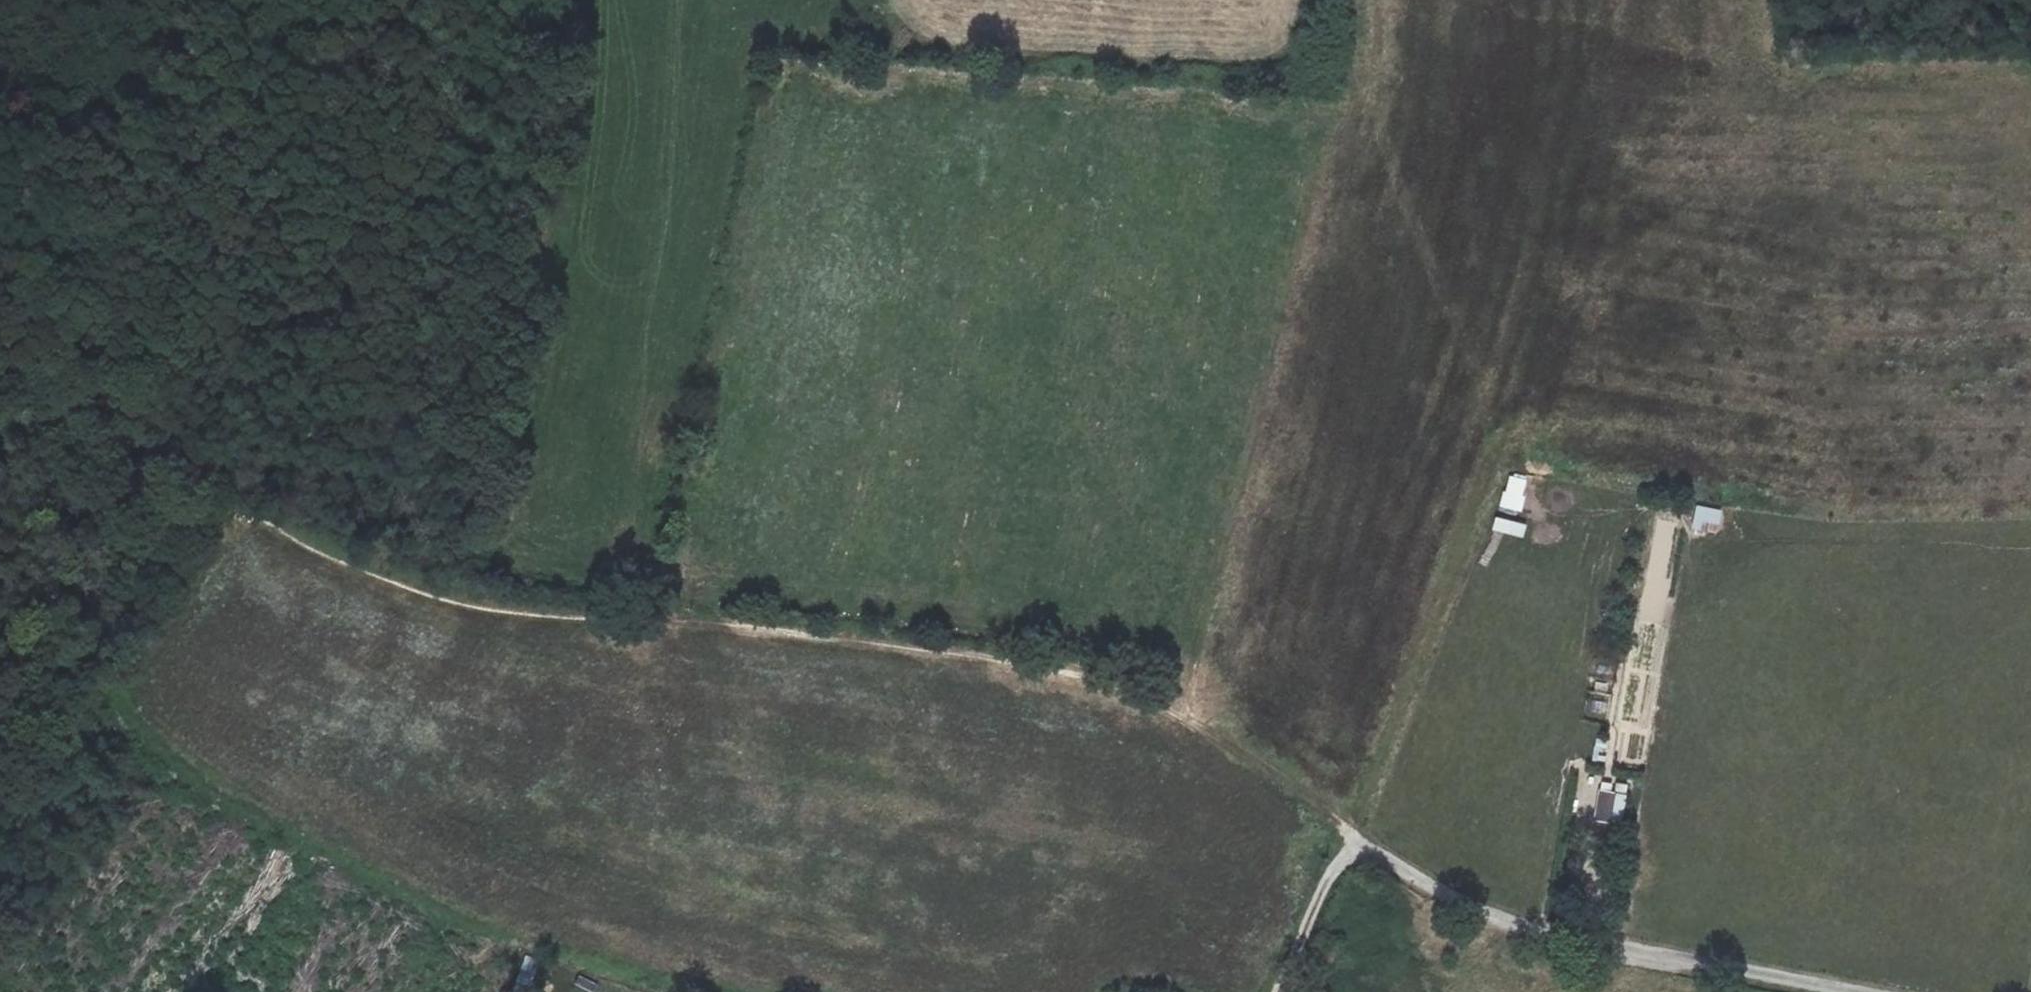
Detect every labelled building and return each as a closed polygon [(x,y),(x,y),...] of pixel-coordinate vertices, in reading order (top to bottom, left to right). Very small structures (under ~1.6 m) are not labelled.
[(1522,513),(1527,476),(1506,474),(1501,510),(1522,513)] [(1692,531),(1717,536),(1722,510),(1697,506),(1692,531)] [(1494,518),(1492,532),(1524,537),(1526,523),(1494,518)] [(1593,759),(1607,760),(1609,739),(1595,738),(1593,759)] [(1623,824),(1626,793),(1599,791),(1596,822),(1623,824)]
